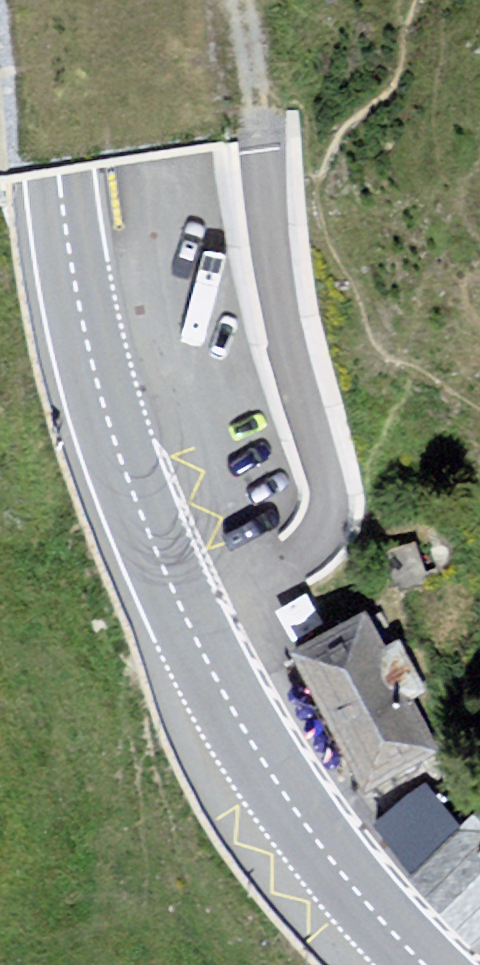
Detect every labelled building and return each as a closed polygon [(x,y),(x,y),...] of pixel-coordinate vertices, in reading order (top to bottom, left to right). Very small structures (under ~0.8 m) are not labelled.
[(373,613),(293,652),(363,796),(444,757),(373,613)] [(434,781),(380,822),(411,863),(465,821),(434,781)] [(413,877),(471,946),(479,939),(479,821),(413,877)]
